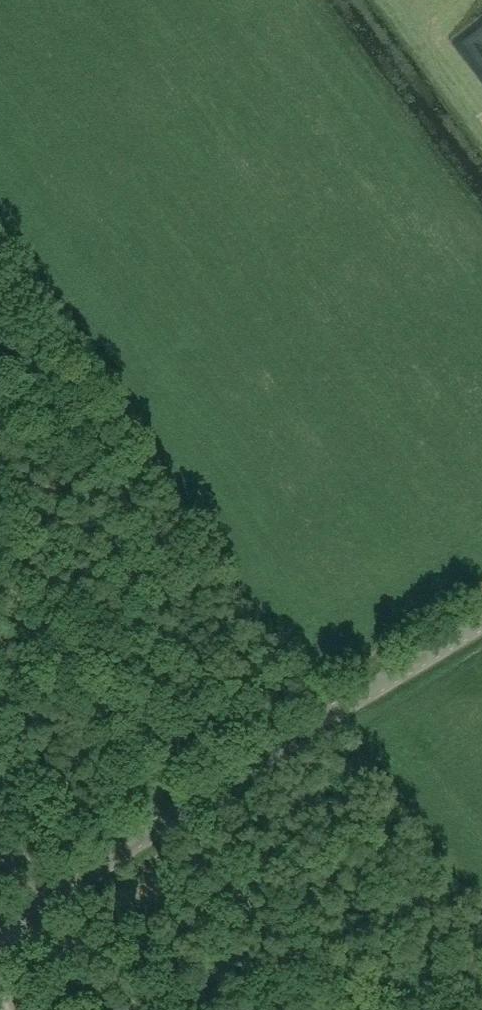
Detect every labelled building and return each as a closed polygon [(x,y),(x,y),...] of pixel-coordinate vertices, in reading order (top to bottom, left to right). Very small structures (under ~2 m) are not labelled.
[(33,1002),(38,999),(32,988),(27,990),(33,1002)]
